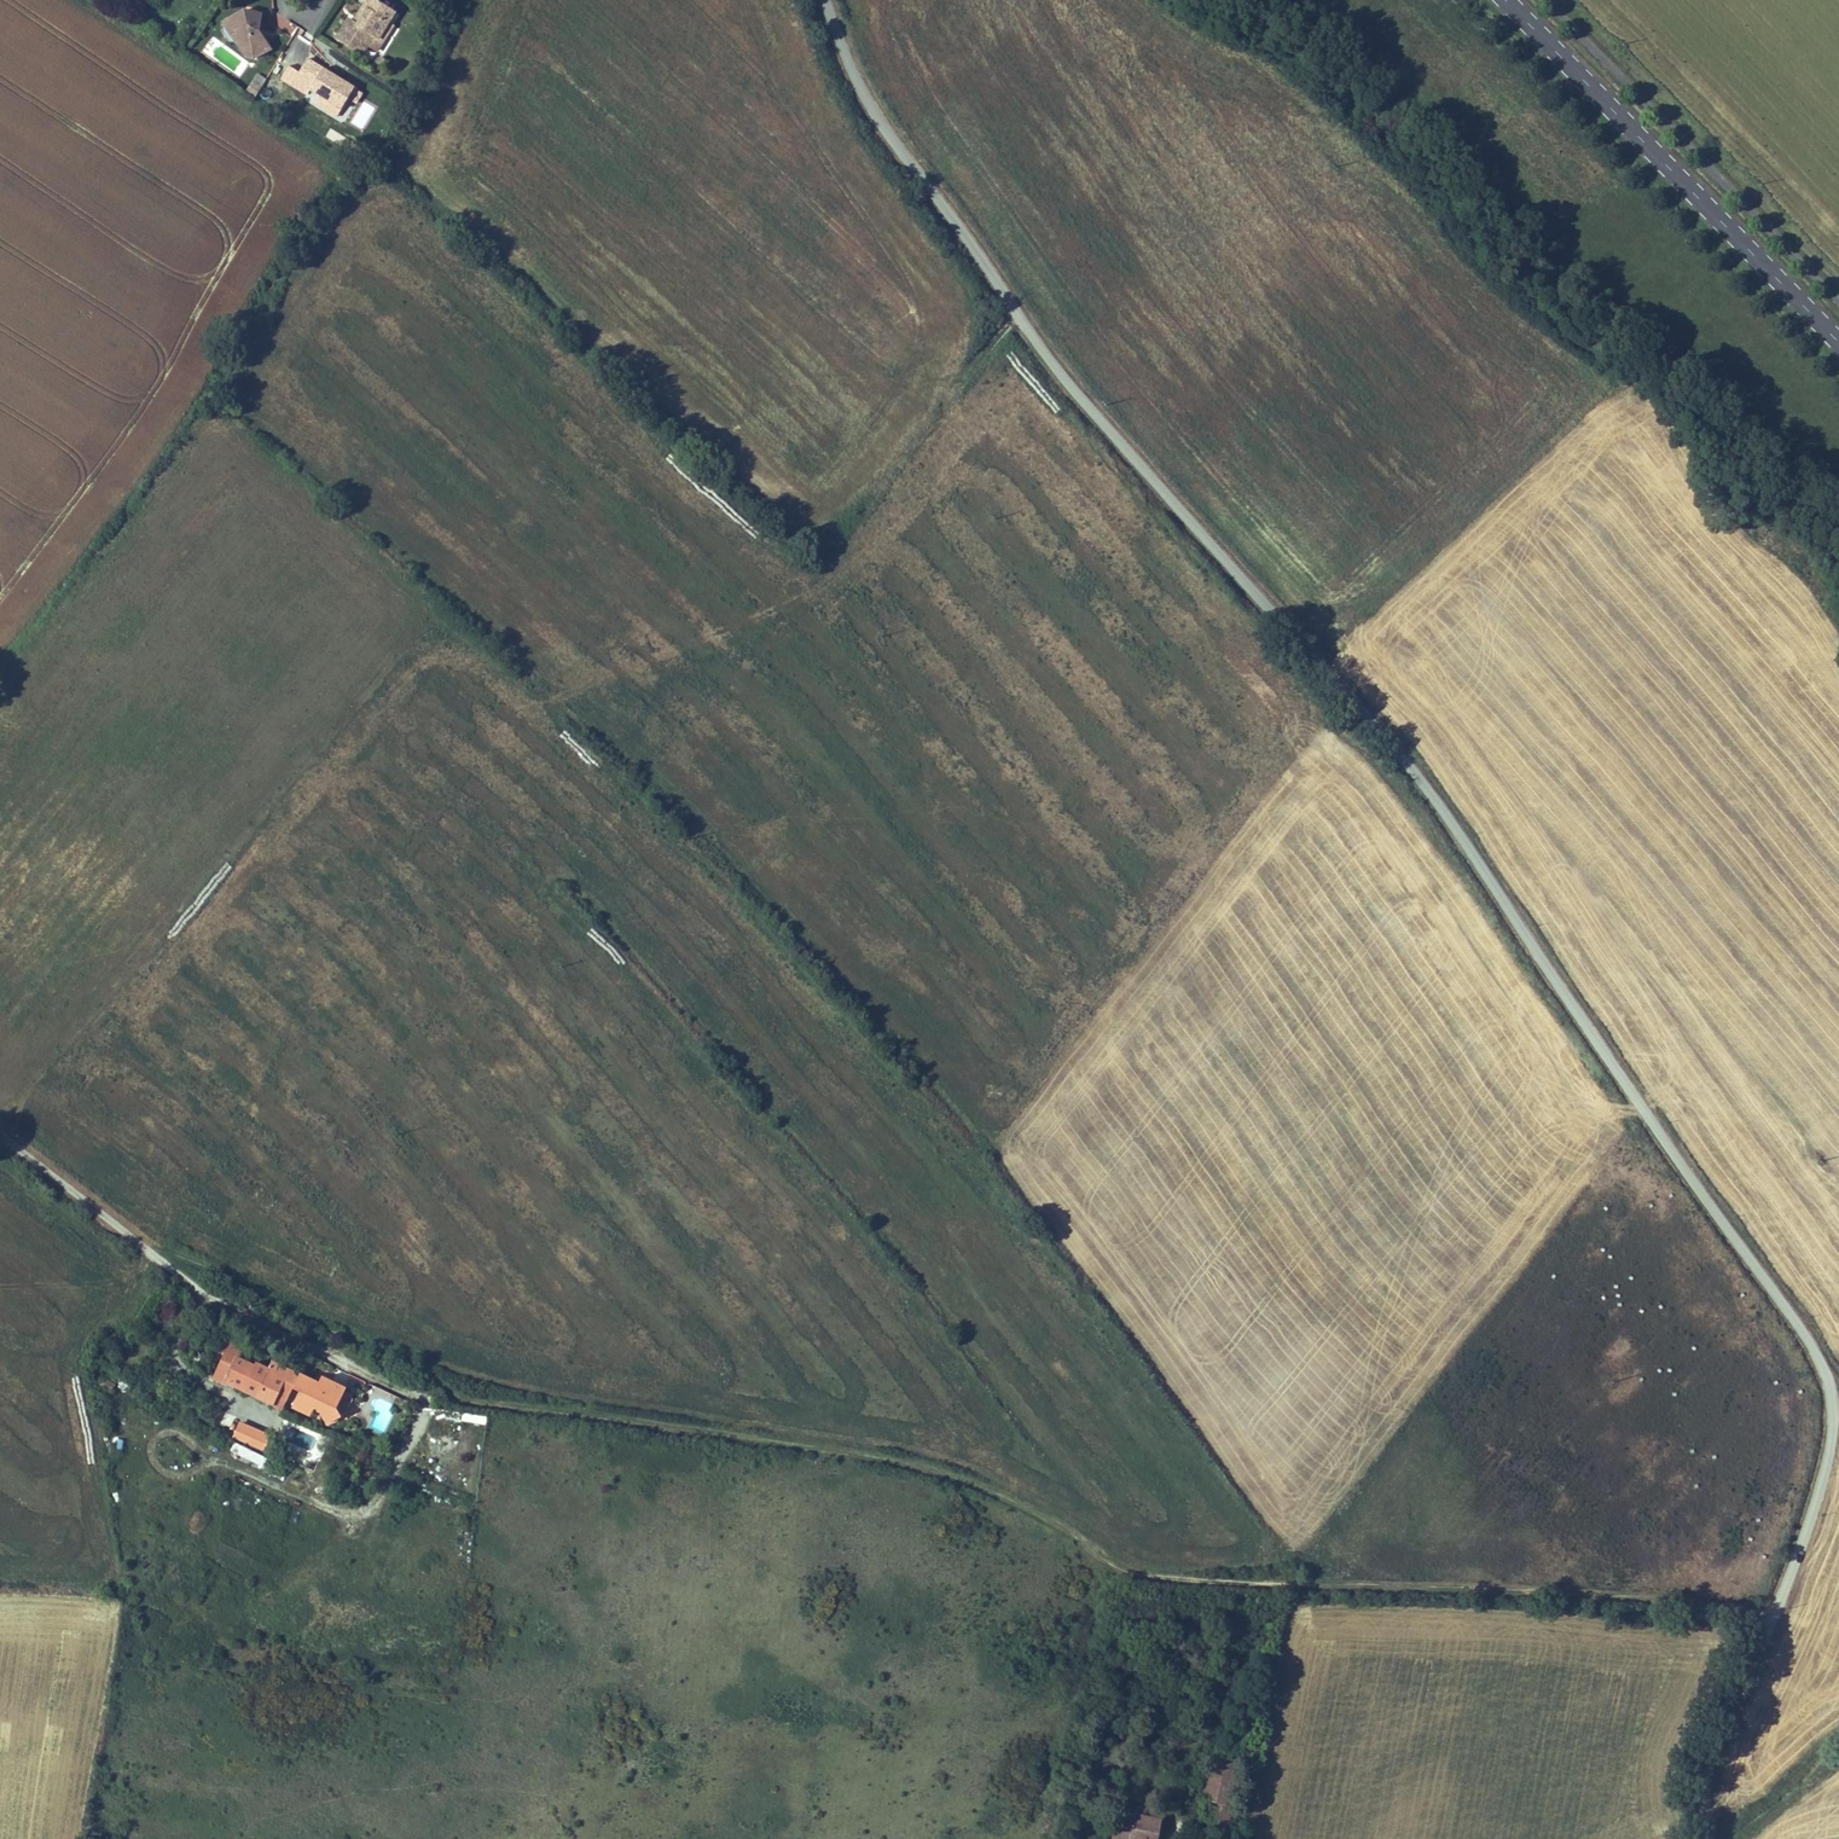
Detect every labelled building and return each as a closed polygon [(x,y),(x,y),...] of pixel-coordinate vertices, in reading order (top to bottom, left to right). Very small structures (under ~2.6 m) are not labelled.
[(369,45),(375,36),(379,39),(389,23),(396,13),(375,0),(368,0),(357,18),(361,20),(358,25),(354,22),(349,19),(337,38),(363,54),(369,45)] [(232,25),(237,32),(236,42),(246,57),(254,59),(266,52),(268,45),(259,31),(260,23),(253,12),(245,10),(233,17),(232,25)] [(260,23),(262,14),(253,12),(260,23)] [(223,23),(236,42),(237,32),(232,25),(233,17),(223,23)] [(378,51),(394,25),(389,23),(379,39),(375,36),(369,45),(378,51)] [(355,88),(335,76),(333,78),(329,76),(331,73),(308,59),(298,75),(313,84),(310,89),(330,102),(342,109),(355,88)] [(261,88),(253,83),(248,91),(256,96),(261,88)] [(342,109),(330,102),(326,109),(338,117),(342,109)] [(284,1408),(300,1374),(272,1361),(269,1368),(257,1362),(256,1365),(239,1357),(244,1347),(224,1338),(219,1350),(225,1353),(213,1377),(227,1383),(228,1381),(275,1402),(274,1404),(284,1408)] [(341,1416),(346,1413),(353,1399),(351,1394),(345,1391),(346,1389),(321,1377),(318,1383),(300,1374),(294,1387),(301,1390),(294,1404),(312,1413),(315,1407),(322,1410),(327,1423),(341,1416)] [(264,1452),(271,1435),(240,1421),(232,1438),(264,1452)] [(230,1456),(262,1466),(266,1455),(233,1444),(230,1456)] [(1211,1752),(1200,1796),(1234,1804),(1244,1760),(1211,1752)] [(1202,1818),(1229,1823),(1232,1805),(1205,1800),(1202,1818)] [(1160,1838),(1157,1838),(1161,1819),(1119,1812),(1114,1838),(1160,1838)]
